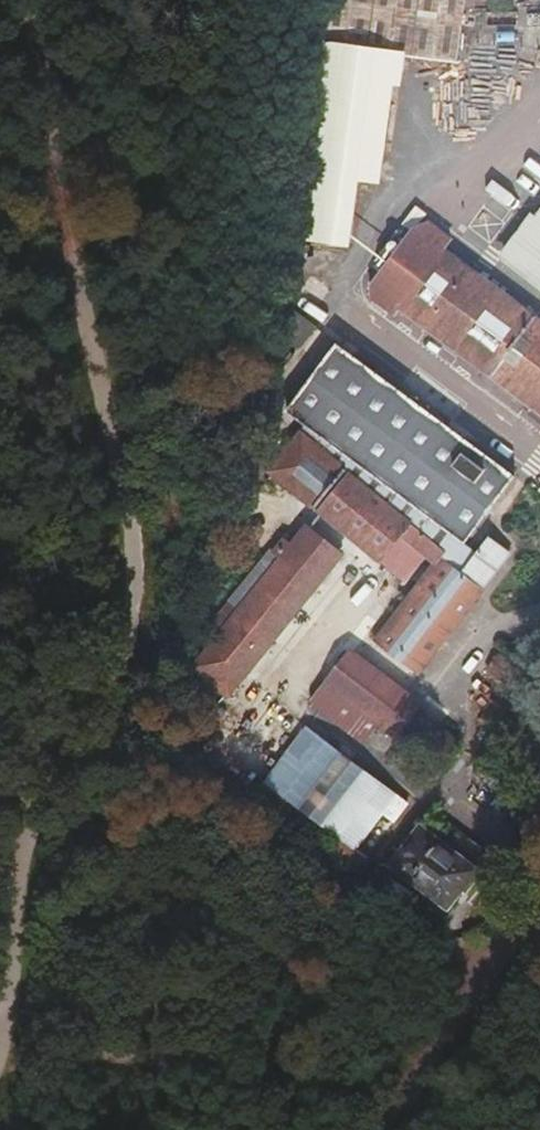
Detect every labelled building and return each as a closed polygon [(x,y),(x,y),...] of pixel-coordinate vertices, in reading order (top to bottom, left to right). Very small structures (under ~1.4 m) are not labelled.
[(322,39),(394,50),(454,59),(463,0),(328,0),(322,39)] [(375,180),(394,50),(322,39),(303,170),(294,236),(345,243),(355,178),(375,180)] [(444,248),(450,240),(424,219),(366,293),(395,312),(399,307),(539,413),(539,321),(444,248)] [(512,260),(539,281),(539,223),(512,260)] [(280,375),(315,327),(294,310),(280,309),(269,374),(280,375)] [(288,412),(306,425),(299,434),(266,474),(311,510),(343,470),(346,473),(315,513),(380,565),(398,543),(422,562),(433,571),(375,639),(416,671),(508,557),(487,540),(475,555),(464,545),(514,477),(339,345),(288,412)] [(277,561),(234,615),(224,607),(214,618),(210,614),(198,627),(213,640),(190,669),(226,698),(339,555),(304,527),(287,548),(279,542),(268,554),(277,561)] [(403,585),(422,562),(398,543),(380,565),(403,585)] [(457,742),(346,654),(310,702),(363,742),(378,724),(436,767),(457,742)] [(490,669),(510,684),(519,671),(499,657),(490,669)] [(350,874),(402,804),(305,730),(263,783),(334,837),(321,852),(350,874)] [(443,909),(473,871),(418,826),(388,866),(443,909)]
